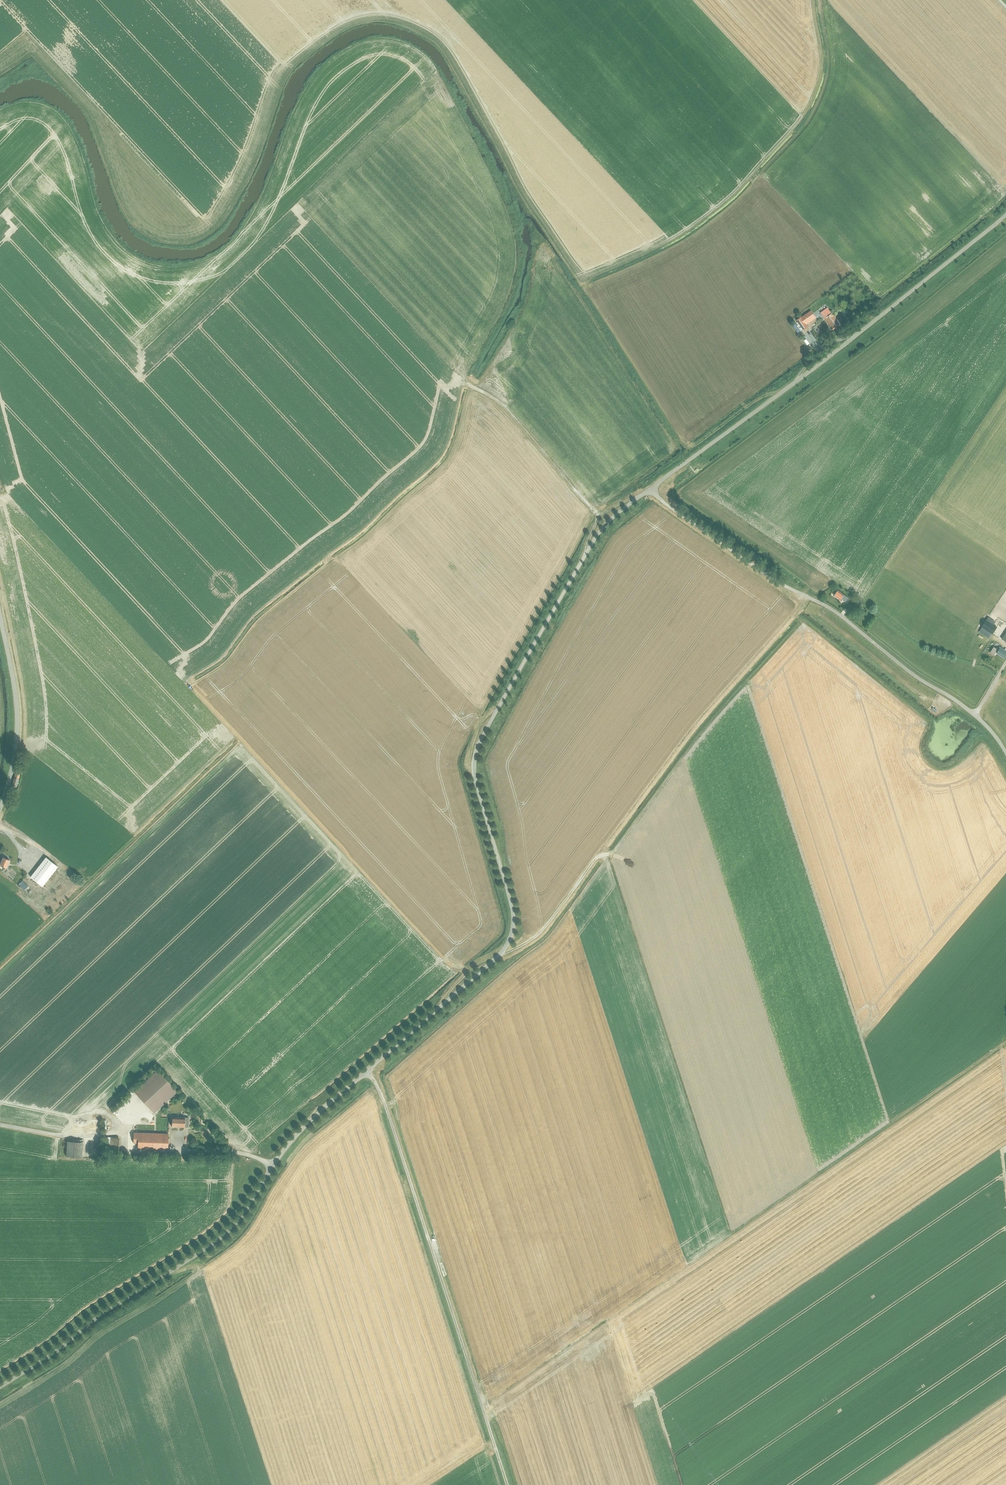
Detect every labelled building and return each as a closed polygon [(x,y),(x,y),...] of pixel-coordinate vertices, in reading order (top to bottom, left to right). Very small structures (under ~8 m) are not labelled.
[(827,308),(820,313),(825,320),(826,319),(830,324),(830,325),(834,330),(841,325),(837,320),(832,314),(830,311),(827,308)] [(811,310),(796,320),(803,330),(808,327),(805,324),(812,320),(810,316),(813,314),(811,310)] [(795,324),(792,326),(799,335),(801,334),(795,324)] [(835,587),(832,591),(835,593),(834,594),(840,599),(841,598),(846,602),(849,598),(835,587)] [(992,634),(997,627),(986,620),(982,627),(992,634)] [(990,652),(994,655),(995,652),(1005,659),(1005,658),(1005,651),(1000,646),(997,651),(996,650),(997,649),(993,647),(990,652)] [(10,860),(3,857),(0,864),(0,865),(7,868),(10,860)] [(46,859),(32,877),(42,886),(58,868),(46,859)] [(177,1091),(157,1070),(134,1091),(154,1112),(177,1091)] [(172,1117),(172,1126),(185,1127),(188,1127),(189,1117),(172,1117)] [(168,1149),(168,1134),(134,1133),(133,1143),(138,1143),(138,1148),(168,1149)]
